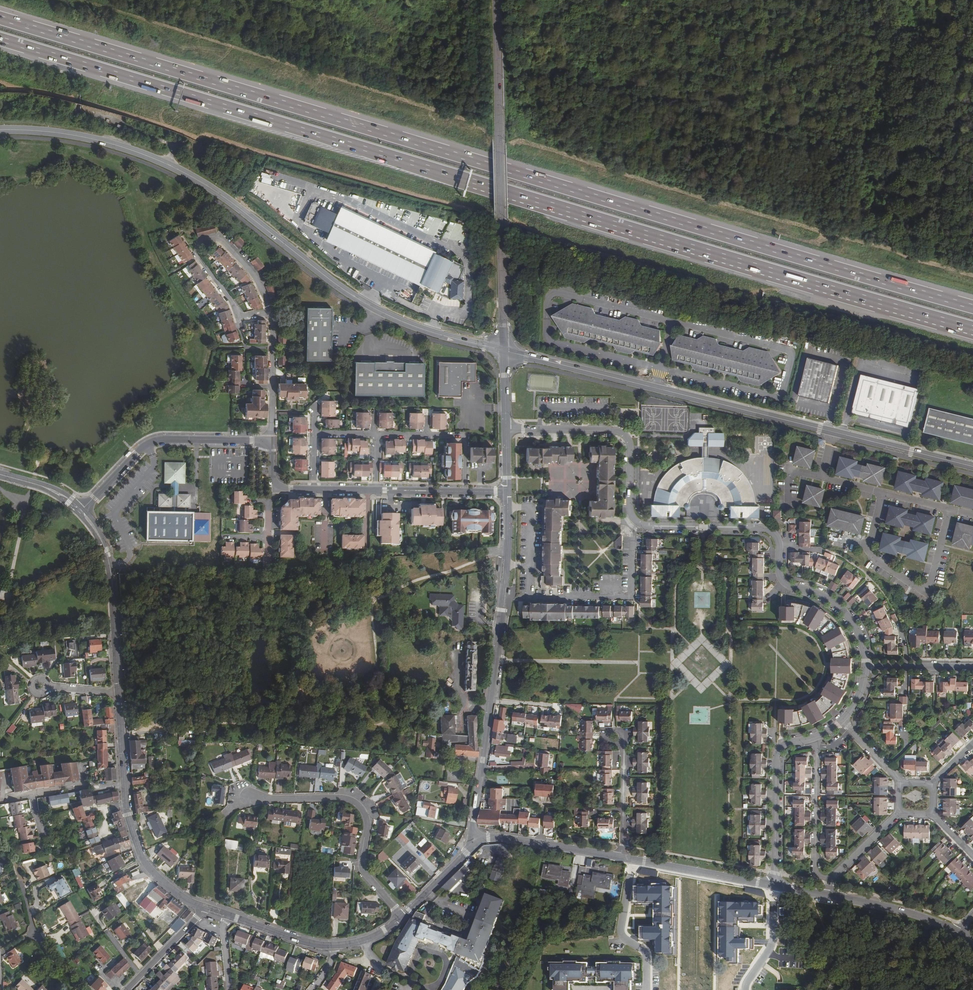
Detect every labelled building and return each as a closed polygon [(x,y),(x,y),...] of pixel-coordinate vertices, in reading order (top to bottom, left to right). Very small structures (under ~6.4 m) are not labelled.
[(271,185),(272,178),(263,176),(261,182),(271,185)] [(311,203),(302,220),(314,226),(330,234),(327,239),(437,291),(441,295),(445,297),(448,298),(453,299),(453,307),(468,306),(467,286),(463,287),(463,279),(464,279),(465,278),(465,277),(466,276),(466,275),(466,274),(466,273),(465,272),(465,271),(464,271),(464,270),(463,270),(462,270),(462,269),(461,269),(460,269),(460,270),(459,270),(458,270),(449,266),(451,262),(341,210),(339,215),(323,208),(311,203)] [(170,241),(174,247),(183,241),(180,237),(179,235),(170,241)] [(234,244),(237,247),(243,241),(240,239),(234,244)] [(183,241),(174,247),(178,253),(187,248),(188,247),(184,241),(183,241)] [(239,250),(246,244),(243,241),(237,247),(239,250)] [(217,260),(224,253),(216,245),(211,250),(213,253),(212,255),(217,260)] [(187,248),(178,253),(182,260),(184,258),(186,261),(187,261),(194,257),(192,254),(191,254),(187,248)] [(223,265),(231,257),(226,251),(224,253),(217,260),(223,265)] [(228,271),(236,264),(236,263),(231,257),(223,265),(228,271)] [(251,263),(254,266),(260,261),(258,258),(251,263)] [(196,261),(189,266),(192,269),(189,271),(192,275),(194,277),(202,271),(197,265),(198,264),(196,261)] [(233,277),(241,270),(236,264),(228,271),(233,277)] [(243,283),(250,279),(249,278),(241,270),(233,277),(238,282),(240,280),(243,283)] [(207,276),(202,271),(194,277),(198,283),(206,277),(207,276)] [(198,283),(197,284),(202,290),(211,283),(206,277),(198,283)] [(245,295),(255,291),(250,279),(243,283),(244,287),(242,288),(245,295)] [(211,283),(202,290),(206,296),(214,290),(215,289),(211,283)] [(410,298),(412,291),(408,289),(407,291),(402,289),(400,294),(410,298)] [(211,302),(219,296),(214,290),(206,296),(211,302)] [(252,299),(258,298),(255,291),(245,295),(247,300),(252,299)] [(220,309),(228,305),(224,301),(219,296),(211,302),(211,303),(215,307),(215,308),(218,306),(220,309)] [(258,298),(252,299),(248,301),(251,308),(254,306),(255,310),(262,307),(261,303),(260,304),(258,298)] [(657,354),(665,343),(663,330),(644,325),(640,319),(629,316),(622,320),(598,314),(594,307),(578,303),(555,315),(569,338),(585,342),(591,338),(616,344),(619,351),(632,354),(638,350),(657,354)] [(331,308),(306,308),(305,361),(331,361),(331,352),(331,331),(331,308)] [(218,313),(221,320),(231,317),(232,316),(229,309),(224,312),(222,312),(218,313)] [(231,317),(221,320),(223,327),(226,326),(228,330),(236,327),(234,323),(233,324),(231,317)] [(255,324),(255,331),(265,332),(265,324),(266,324),(266,320),(258,320),(258,324),(255,324)] [(236,327),(228,330),(229,333),(226,334),(228,340),(229,341),(239,337),(237,334),(236,331),(237,330),(236,327)] [(250,343),(258,343),(266,343),(266,339),(265,339),(265,332),(255,331),(255,339),(250,339),(250,343)] [(761,386),(783,373),(769,352),(753,348),(747,352),(722,345),(718,339),(706,336),(700,340),(682,335),(674,346),(676,359),(694,364),(697,370),(710,373),(716,370),(740,376),(744,382),(761,386)] [(828,404),(837,366),(808,359),(799,397),(828,404)] [(377,362),(354,362),(354,395),(423,396),(424,363),(404,363),(394,363),(394,362),(387,362),(387,363),(377,362)] [(438,396),(446,396),(461,397),(461,382),(475,382),(475,363),(438,363),(438,396)] [(232,381),(240,381),(240,377),(239,377),(239,370),(231,370),(229,370),(229,377),(229,381),(232,381)] [(259,380),(259,383),(267,383),(267,373),(256,373),(256,380),(259,380)] [(910,428),(919,390),(861,376),(852,415),(910,428)] [(232,393),(239,393),(239,385),(240,385),(240,381),(232,381),(232,385),(228,385),(228,393),(232,393)] [(286,383),(279,383),(278,396),(286,397),(286,400),(298,400),(297,397),(298,397),(305,397),(305,384),(291,384),(286,383)] [(245,417),(267,417),(267,404),(264,404),(264,396),(252,395),(251,395),(251,403),(245,403),(245,417)] [(321,405),(320,405),(319,408),(335,409),(335,401),(322,400),(321,405)] [(335,416),(335,409),(319,408),(319,413),(321,413),(321,416),(328,416),(331,416),(334,416),(335,416)] [(931,408),(924,432),(972,444),(972,418),(931,408)] [(356,420),(371,420),(371,416),(369,416),(369,413),(356,412),(356,420)] [(379,416),(377,416),(377,420),(392,421),(392,413),(379,413),(379,416)] [(409,421),(424,421),(424,417),(422,417),(422,413),(409,413),(409,421)] [(430,421),(445,421),(445,413),(432,413),(432,417),(430,417),(430,421)] [(339,420),(323,420),(323,424),(325,424),(325,427),(334,428),(338,428),(339,420)] [(369,425),(371,425),(371,420),(356,420),(356,428),(365,428),(368,428),(369,428),(369,425)] [(392,421),(377,420),(377,424),(379,425),(379,429),(392,429),(392,421)] [(422,425),(424,425),(424,421),(409,421),(409,429),(422,429),(422,425)] [(307,425),(292,425),(292,433),(305,433),(305,429),(307,429),(307,425)] [(701,446),(707,446),(723,446),(723,432),(713,432),(713,426),(698,426),(698,432),(694,432),(687,439),(687,446),(701,446)] [(333,447),(334,439),(320,439),(320,442),(318,442),(318,446),(333,447)] [(359,451),(359,439),(347,439),(347,451),(359,451)] [(363,441),(363,439),(359,439),(359,451),(359,454),(367,454),(367,441),(363,441)] [(393,455),(393,452),(394,440),(390,440),(390,441),(386,441),(385,454),(393,455)] [(405,452),(405,440),(394,440),(393,452),(405,452)] [(423,452),(424,440),(412,440),(412,452),(423,452)] [(428,442),(428,440),(424,440),(423,452),(423,455),(432,455),(432,442),(428,442)] [(459,454),(459,443),(446,443),(446,447),(446,456),(442,456),(441,456),(441,467),(442,467),(446,467),(446,476),(446,479),(459,479),(459,467),(459,454)] [(557,462),(562,462),(563,463),(563,461),(571,461),(571,446),(560,446),(556,446),(557,445),(548,445),(548,447),(525,446),(525,461),(532,461),(532,463),(534,464),(539,464),(540,464),(540,461),(547,461),(547,460),(549,460),(556,460),(556,462),(557,462)] [(307,446),(292,446),(292,454),(305,454),(305,450),(307,450),(307,446)] [(333,455),(333,447),(318,446),(318,450),(320,450),(320,454),(333,455)] [(470,447),(470,462),(477,462),(477,464),(479,464),(484,465),(485,465),(485,462),(493,462),(493,446),(470,447)] [(591,516),(598,516),(601,517),(604,516),(611,516),(611,508),(613,508),(613,501),(612,501),(612,464),(614,464),(614,455),(612,455),(612,448),(605,448),(599,448),(590,447),(590,453),(590,457),(590,463),(596,463),(596,501),(589,501),(589,506),(589,511),(589,516),(591,516)] [(815,452),(797,447),(793,464),(811,469),(815,452)] [(649,506),(649,517),(678,517),(678,507),(683,507),(683,508),(684,509),(685,510),(686,510),(687,510),(688,510),(688,509),(689,509),(689,508),(689,507),(689,506),(688,506),(688,505),(687,505),(686,505),(688,501),(689,500),(689,499),(690,498),(691,496),(693,495),(694,494),(695,494),(697,493),(698,492),(700,492),(701,491),(703,491),(706,491),(709,492),(711,493),(713,494),(715,495),(716,497),(717,498),(718,500),(719,501),(720,503),(721,505),(719,505),(718,506),(718,507),(718,508),(718,509),(718,510),(719,510),(720,511),(721,511),(722,511),(722,510),(723,509),(723,508),(729,508),(729,518),(743,518),(757,518),(757,506),(755,506),(755,504),(755,500),(754,498),(754,495),(753,492),(752,489),(751,487),(750,484),(748,482),(747,480),(746,478),(743,475),(741,472),(738,470),(737,469),(734,466),(730,464),(729,463),(726,462),(724,461),(722,460),(716,474),(714,473),(712,472),(710,472),(708,472),(707,472),(707,457),(704,457),(702,457),(701,457),(699,457),(695,458),(692,458),(689,459),(687,459),(684,460),(682,461),(679,462),(676,463),(675,464),(673,465),(671,467),(669,468),(666,471),(665,473),(662,476),(661,478),(659,482),(658,484),(657,487),(656,488),(671,495),(670,495),(670,497),(669,499),(669,500),(669,502),(669,503),(669,504),(669,505),(669,506),(653,506),(649,506)] [(716,474),(722,460),(719,459),(717,459),(716,458),(714,458),(712,457),(711,457),(710,457),(708,457),(707,457),(707,472),(708,472),(710,472),(712,472),(714,473),(716,474)] [(858,477),(861,465),(859,464),(859,462),(841,457),(837,475),(855,479),(855,477),(858,477)] [(307,460),(295,460),(294,471),(307,471),(307,460)] [(318,465),(318,469),(333,469),(333,462),(320,461),(320,465),(318,465)] [(353,476),(361,476),(361,465),(354,465),(354,463),(350,463),(350,470),(354,470),(354,472),(353,476)] [(361,465),(361,476),(369,476),(369,473),(369,470),(372,470),(372,463),(368,463),(368,465),(361,465)] [(383,476),(390,477),(391,465),(384,465),(384,463),(380,463),(379,470),(383,471),(383,473),(383,476)] [(146,514),(146,541),(192,542),(192,514),(187,514),(187,509),(190,509),(190,495),(177,495),(177,492),(178,492),(178,487),(177,487),(177,485),(177,484),(184,484),(184,464),(163,465),(163,484),(170,484),(171,487),(170,487),(170,492),(171,492),(170,494),(157,494),(157,509),(153,509),(153,514),(152,514),(147,514),(146,514)] [(391,465),(390,477),(398,477),(398,473),(398,471),(402,470),(402,464),(398,464),(398,465),(391,465)] [(412,477),(420,477),(420,466),(413,466),(413,464),(409,464),(409,471),(412,471),(412,473),(412,477)] [(420,466),(420,477),(428,477),(428,474),(428,471),(432,471),(432,464),(428,464),(428,466),(420,466)] [(867,466),(865,466),(862,478),(864,479),(864,481),(882,485),(886,468),(868,464),(867,466)] [(333,469),(318,469),(318,473),(320,473),(320,477),(333,477),(333,469)] [(911,490),(914,478),(913,478),(913,475),(896,471),(891,488),(909,492),(910,490),(911,490)] [(921,480),(919,479),(916,491),(918,492),(918,494),(936,499),(940,482),(922,477),(921,480)] [(950,484),(946,501),(972,508),(972,490),(950,484)] [(825,490),(807,486),(803,504),(821,508),(825,490)] [(653,504),(653,506),(669,506),(669,505),(669,504),(669,503),(669,502),(669,500),(669,499),(670,497),(670,495),(671,495),(656,488),(656,489),(655,491),(654,493),(654,494),(654,495),(654,496),(653,498),(653,500),(653,501),(653,503),(653,504)] [(241,496),(241,492),(233,492),(233,495),(232,495),(232,504),(244,504),(246,504),(246,498),(242,498),(242,496),(241,496)] [(281,509),(280,530),(295,530),(296,516),(311,516),(311,515),(319,515),(319,500),(312,500),(312,499),(297,499),(297,501),(290,501),(288,503),(288,504),(286,506),(284,507),(283,508),(281,509)] [(364,516),(364,501),(353,501),(353,500),(342,500),(342,501),(331,500),(331,515),(338,515),(337,517),(356,517),(356,516),(364,516)] [(545,572),(545,576),(561,577),(562,561),(562,553),(563,554),(563,552),(563,546),(562,545),(563,531),(564,530),(564,523),(564,515),(571,516),(572,510),(572,505),(572,501),(564,501),(557,501),(549,501),(549,508),(547,508),(546,535),(545,535),(544,540),(546,541),(546,544),(544,544),(544,572),(545,572)] [(903,525),(906,513),(904,512),(904,510),(887,505),(883,523),(900,527),(901,525),(903,525)] [(247,519),(256,519),(256,513),(253,513),(253,511),(252,511),(252,507),(246,507),(244,507),(244,510),(242,510),(242,519),(244,519),(247,519)] [(433,523),(441,523),(441,510),(434,510),(433,507),(418,507),(418,510),(411,509),(411,523),(418,523),(418,525),(422,525),(433,526),(433,523)] [(865,517),(832,509),(828,526),(861,535),(865,517)] [(480,532),(489,532),(491,533),(492,523),(492,516),(492,513),(480,512),(478,512),(466,512),(464,512),(464,511),(452,511),(452,532),(453,532),(462,532),(462,529),(464,529),(479,529),(480,529),(480,532)] [(913,515),(910,514),(907,526),(910,527),(909,529),(927,533),(931,516),(913,512),(913,515)] [(395,522),(394,514),(381,514),(381,520),(381,521),(378,521),(378,537),(380,537),(380,544),(390,544),(390,542),(397,542),(397,529),(397,522),(395,522)] [(800,529),(811,529),(811,519),(800,519),(800,529)] [(237,525),(237,533),(251,534),(251,527),(248,527),(248,525),(247,525),(247,521),(244,521),(239,521),(239,525),(237,525)] [(951,521),(945,544),(963,549),(964,544),(972,546),(972,526),(951,521)] [(399,529),(397,529),(397,542),(390,542),(390,544),(390,545),(398,545),(398,542),(400,542),(400,531),(399,531),(399,529)] [(896,551),(899,539),(897,538),(898,536),(880,532),(876,549),(894,553),(894,551),(896,551)] [(292,536),(280,536),(280,557),(292,557),(292,536)] [(342,549),(363,549),(363,536),(342,536),(342,549)] [(800,547),(808,547),(808,544),(811,544),(811,536),(800,536),(800,543),(800,547)] [(906,541),(904,540),(901,552),(903,553),(902,555),(921,560),(925,543),(907,538),(906,541)] [(652,550),(656,550),(656,548),(658,548),(658,539),(646,539),(646,546),(648,547),(647,550),(651,550),(652,550)] [(749,553),(754,553),(758,553),(758,549),(759,549),(759,541),(758,541),(750,541),(748,541),(748,549),(749,549),(749,553)] [(225,548),(221,548),(221,556),(225,556),(225,557),(234,558),(234,551),(234,548),(234,543),(228,543),(227,547),(226,547),(225,548)] [(235,551),(235,556),(239,556),(239,558),(248,558),(248,548),(248,545),(248,544),(242,544),(242,547),(240,547),(240,548),(235,548),(235,551)] [(249,548),(249,560),(258,560),(258,558),(262,558),(262,550),(257,550),(257,549),(256,549),(256,545),(250,545),(249,548)] [(641,562),(652,562),(652,555),(651,555),(651,550),(647,550),(642,550),(642,555),(641,555),(641,562)] [(799,552),(792,552),(792,562),(803,562),(803,555),(799,555),(799,552)] [(753,565),(764,564),(764,557),(764,553),(758,553),(754,553),(754,557),(753,557),(753,565)] [(803,555),(803,562),(803,566),(813,566),(813,558),(810,558),(810,555),(808,555),(803,555)] [(813,558),(813,566),(816,566),(816,567),(822,570),(826,560),(819,557),(819,558),(813,558)] [(826,560),(822,570),(829,573),(833,563),(826,560)] [(652,570),(652,562),(641,562),(641,570),(642,570),(641,573),(651,573),(651,570),(652,570)] [(833,563),(829,573),(836,575),(839,566),(833,563)] [(753,576),(763,576),(763,572),(764,572),(764,564),(753,565),(753,576)] [(841,581),(847,585),(854,575),(848,571),(841,581)] [(641,584),(651,584),(652,578),(650,578),(651,573),(641,573),(641,578),(641,584)] [(854,575),(847,585),(853,589),(860,579),(854,575)] [(541,580),(541,586),(542,586),(542,589),(545,589),(550,589),(553,589),(553,588),(553,585),(557,585),(563,586),(563,577),(561,577),(545,576),(542,576),(542,580),(541,580)] [(753,587),(764,587),(764,579),(763,579),(763,576),(753,576),(753,587)] [(641,596),(650,596),(650,592),(651,592),(651,584),(641,584),(640,592),(641,592),(641,596)] [(753,599),(762,599),(762,596),(764,596),(764,587),(753,587),(753,599)] [(860,596),(864,601),(874,594),(869,588),(860,596)] [(849,592),(843,598),(846,600),(852,595),(849,592)] [(901,599),(907,601),(909,595),(903,593),(901,599)] [(441,615),(451,615),(455,620),(455,626),(458,626),(459,625),(460,626),(460,628),(460,630),(465,630),(466,605),(461,604),(457,600),(457,595),(432,594),(432,599),(434,599),(436,601),(435,602),(435,605),(439,605),(441,608),(441,615)] [(874,594),(864,601),(869,607),(878,599),(874,594)] [(640,604),(640,607),(651,608),(651,600),(650,600),(650,596),(641,596),(641,600),(640,600),(640,604)] [(762,603),(762,599),(753,599),(753,602),(752,602),(752,611),(763,611),(763,603),(762,603)] [(809,723),(811,726),(824,718),(822,715),(835,703),(838,705),(846,692),(843,690),(848,673),(851,673),(851,658),(847,658),(844,641),(846,640),(839,626),(837,627),(824,615),(826,613),(813,605),(812,607),(809,606),(806,605),(803,604),(799,603),(796,602),(793,602),(791,601),(791,605),(779,605),(779,619),(794,619),(794,616),(804,619),(803,622),(816,629),(816,627),(824,634),(822,635),(829,649),(831,648),(833,658),(831,657),(831,673),(833,673),(830,682),(829,681),(820,694),(823,696),(815,702),(814,701),(801,708),(802,710),(793,712),(793,710),(778,710),(777,724),(789,724),(789,728),(793,727),(797,727),(801,726),(806,724),(809,723)] [(568,619),(568,606),(568,604),(545,604),(525,603),(525,605),(521,605),(521,618),(525,618),(525,620),(568,620),(568,619)] [(568,606),(568,619),(574,619),(574,618),(600,618),(600,615),(600,606),(574,606),(568,606)] [(600,606),(600,615),(603,615),(603,616),(604,616),(611,617),(611,616),(611,606),(604,606),(600,606)] [(615,607),(611,606),(611,616),(615,616),(615,617),(623,617),(623,616),(623,606),(615,606),(615,607)] [(623,606),(623,616),(626,616),(626,617),(634,617),(635,606),(623,606)] [(874,612),(877,619),(887,614),(884,608),(874,612)] [(887,614),(877,619),(880,625),(889,620),(887,614)] [(889,620),(880,625),(883,631),(885,630),(885,633),(893,633),(893,627),(889,620)] [(927,626),(927,625),(923,625),(922,629),(916,629),(917,634),(910,634),(909,642),(913,643),(912,648),(920,648),(921,643),(927,643),(927,631),(927,629),(927,627),(927,626)] [(940,631),(927,631),(927,643),(931,643),(931,642),(940,642),(940,631)] [(958,631),(944,631),(944,643),(949,643),(949,642),(951,642),(958,642),(958,631)] [(885,633),(885,634),(885,643),(888,643),(896,643),(896,639),(896,636),(893,636),(893,633),(885,633)] [(98,640),(88,641),(89,654),(94,653),(94,652),(100,651),(98,640)] [(68,657),(75,657),(76,652),(74,652),(75,648),(74,647),(75,644),(75,641),(65,642),(66,650),(70,651),(68,657)] [(476,644),(466,643),(466,647),(467,647),(467,651),(466,651),(464,692),(473,692),(475,651),(475,648),(476,648),(476,644)] [(898,654),(898,647),(896,647),(896,643),(888,643),(888,648),(888,654),(898,654)] [(56,650),(35,652),(36,656),(37,664),(45,663),(45,661),(57,660),(56,650)] [(22,668),(37,666),(37,664),(36,656),(21,658),(22,668)] [(59,674),(63,674),(63,679),(73,678),(73,671),(75,671),(74,663),(62,665),(58,665),(59,674)] [(103,668),(88,670),(90,681),(104,679),(103,668)] [(4,675),(7,691),(17,690),(19,690),(18,682),(15,682),(14,674),(4,675)] [(895,686),(898,686),(898,678),(888,678),(887,689),(895,689),(895,686)] [(923,689),(923,682),(919,681),(919,679),(912,679),(912,689),(919,689),(923,689)] [(956,682),(956,679),(951,679),(951,682),(948,682),(947,690),(956,690),(956,682)] [(930,685),(930,682),(923,682),(923,689),(923,692),(933,692),(934,685),(930,685)] [(947,690),(948,682),(940,682),(940,685),(937,685),(937,692),(947,692),(947,690)] [(968,682),(956,682),(956,690),(956,691),(968,691),(968,682)] [(17,690),(7,691),(8,706),(19,705),(17,690)] [(891,711),(903,711),(903,704),(903,696),(899,696),(899,700),(899,704),(891,704),(891,711)] [(77,704),(64,706),(66,716),(78,715),(77,704)] [(51,706),(42,707),(43,710),(44,718),(56,716),(55,706),(51,706)] [(597,721),(612,721),(612,706),(608,706),(608,711),(597,711),(597,715),(597,721)] [(113,724),(112,707),(103,708),(104,719),(105,725),(113,724)] [(496,720),(494,732),(503,733),(503,730),(505,730),(505,725),(504,725),(504,721),(506,709),(501,708),(500,721),(496,720)] [(617,721),(632,722),(632,712),(621,711),(621,709),(618,709),(617,721)] [(31,725),(44,723),(44,718),(43,710),(35,711),(35,713),(29,713),(31,725)] [(90,710),(82,711),(84,728),(93,727),(92,720),(90,710)] [(866,713),(862,710),(858,716),(862,719),(866,713)] [(898,721),(899,722),(899,726),(903,726),(903,718),(903,711),(891,711),(887,711),(887,718),(891,718),(891,720),(891,722),(892,722),(897,722),(898,721)] [(526,722),(526,715),(526,714),(518,713),(514,713),(513,721),(517,721),(526,722)] [(539,716),(526,715),(526,722),(525,724),(538,725),(539,716)] [(561,727),(562,716),(557,715),(557,716),(555,716),(550,716),(550,717),(547,716),(542,716),(542,727),(549,728),(549,727),(556,728),(556,726),(561,727)] [(441,739),(442,743),(446,743),(450,743),(467,742),(467,746),(477,747),(475,717),(466,717),(467,737),(454,736),(454,728),(456,728),(455,725),(454,725),(453,717),(440,718),(441,735),(438,735),(438,737),(439,737),(440,737),(441,739)] [(581,736),(593,736),(594,721),(592,721),(588,721),(588,718),(585,718),(585,721),(584,721),(583,732),(581,732),(581,736)] [(105,725),(104,719),(92,720),(93,727),(96,726),(100,726),(101,726),(105,725)] [(970,730),(972,728),(972,729),(972,721),(971,719),(965,725),(970,730)] [(634,732),(650,732),(650,728),(649,728),(649,722),(639,722),(639,728),(634,728),(634,732)] [(891,722),(884,722),(884,733),(887,733),(894,733),(894,726),(892,726),(892,722),(891,722)] [(751,733),(767,734),(767,732),(767,729),(762,729),(762,723),(753,723),(753,729),(751,729),(751,733)] [(963,723),(955,730),(962,738),(965,736),(970,730),(965,725),(963,723)] [(6,732),(10,735),(16,727),(12,724),(6,732)] [(113,732),(113,724),(105,725),(101,726),(102,729),(103,730),(107,729),(108,729),(108,732),(113,732)] [(96,732),(96,745),(106,744),(105,731),(96,732)] [(519,742),(520,735),(511,734),(503,733),(494,732),(492,744),(497,744),(500,745),(500,740),(519,742)] [(650,736),(650,732),(634,732),(634,736),(639,736),(639,742),(648,742),(648,736),(650,736)] [(762,738),(767,738),(767,734),(751,733),(751,738),(753,738),(753,744),(762,744),(762,738)] [(894,733),(887,733),(887,744),(897,744),(897,736),(894,736),(894,733)] [(945,740),(952,748),(958,742),(960,740),(953,733),(945,740)] [(425,758),(425,760),(426,758),(436,759),(436,756),(436,753),(434,753),(434,746),(438,747),(439,742),(435,742),(435,736),(427,736),(427,742),(422,741),(422,747),(426,747),(426,757),(425,758)] [(583,740),(583,751),(593,751),(593,736),(581,736),(581,740),(583,740)] [(939,746),(946,754),(949,756),(953,753),(950,750),(952,748),(945,740),(944,739),(938,745),(939,746)] [(139,742),(129,741),(129,746),(131,764),(144,764),(144,755),(144,749),(143,749),(143,746),(144,746),(144,744),(146,744),(146,742),(139,742)] [(453,755),(478,758),(477,748),(477,747),(467,746),(467,744),(465,744),(464,746),(454,745),(453,755)] [(502,745),(500,745),(497,744),(497,749),(493,748),(492,754),(510,758),(511,751),(508,751),(508,746),(502,745)] [(933,756),(939,761),(941,759),(946,754),(939,746),(934,751),(936,753),(935,754),(933,756)] [(634,762),(650,763),(650,758),(648,758),(648,752),(647,752),(647,749),(640,749),(640,752),(639,752),(639,758),(634,758),(634,762)] [(106,767),(106,750),(97,750),(97,755),(97,758),(95,759),(96,761),(97,761),(97,771),(104,770),(106,769),(106,767)] [(228,755),(233,768),(252,761),(250,757),(249,755),(248,751),(233,756),(232,754),(228,755)] [(613,766),(613,751),(600,751),(600,755),(603,755),(603,766),(613,766)] [(540,774),(550,775),(551,769),(548,768),(550,755),(540,753),(539,761),(538,767),(541,768),(540,774)] [(751,764),(767,764),(767,760),(762,760),(762,754),(753,754),(753,760),(751,760),(751,764)] [(796,757),(796,765),(806,765),(808,765),(808,754),(801,754),(801,757),(796,757)] [(828,765),(837,765),(837,758),(834,758),(834,754),(826,754),(826,765),(828,765)] [(228,755),(224,756),(225,759),(211,765),(215,775),(233,768),(228,755)] [(874,764),(870,759),(868,760),(863,755),(853,765),(862,775),(874,764)] [(361,778),(367,769),(355,762),(350,759),(344,770),(349,773),(350,772),(361,778)] [(916,761),(916,760),(903,760),(902,760),(902,769),(916,769),(916,761)] [(384,779),(391,771),(379,761),(372,769),(384,779)] [(916,769),(916,770),(928,770),(928,762),(916,761),(916,769)] [(968,761),(962,767),(971,776),(972,773),(972,766),(970,763),(968,761)] [(282,763),(277,762),(277,764),(276,780),(283,781),(283,779),(291,779),(291,767),(283,767),(281,766),(282,765),(282,763)] [(634,762),(634,766),(639,766),(639,772),(648,773),(648,767),(650,767),(650,763),(634,762)] [(25,766),(12,768),(15,792),(28,789),(34,788),(43,786),(43,787),(54,785),(63,783),(77,781),(75,763),(61,764),(62,773),(52,774),(51,765),(40,766),(41,775),(27,777),(25,766)] [(276,780),(277,764),(270,764),(269,769),(259,768),(258,779),(276,780)] [(762,768),(767,769),(767,764),(751,764),(751,768),(752,768),(752,778),(760,778),(761,774),(762,774),(762,768)] [(806,765),(796,765),(796,774),(811,774),(812,770),(806,770),(806,765)] [(837,774),(837,765),(828,765),(828,770),(822,770),(822,774),(837,774)] [(110,769),(109,766),(106,767),(106,769),(104,770),(104,771),(106,771),(107,779),(107,781),(116,780),(115,768),(110,769)] [(316,780),(317,769),(300,767),(299,778),(316,780)] [(335,771),(317,769),(316,780),(334,782),(335,771)] [(613,770),(600,770),(600,774),(602,774),(602,785),(612,785),(613,770)] [(811,774),(796,774),(796,783),(806,783),(806,778),(811,778),(811,774)] [(837,783),(837,774),(822,774),(822,778),(828,778),(828,783),(837,783)] [(145,776),(132,778),(133,785),(145,784),(145,782),(145,776)] [(390,793),(392,797),(400,792),(403,791),(400,786),(395,777),(387,782),(392,792),(390,793)] [(888,786),(888,778),(875,778),(875,784),(873,784),(873,786),(888,786)] [(944,779),(944,787),(960,787),(960,785),(957,785),(957,779),(944,779)] [(796,783),(794,782),(794,790),(798,790),(798,794),(806,794),(806,783),(796,783)] [(633,793),(649,793),(649,789),(648,789),(648,783),(639,783),(638,789),(633,789),(633,793)] [(828,794),(835,794),(835,790),(839,790),(839,783),(837,783),(828,783),(828,794)] [(545,785),(536,784),(536,796),(545,797),(545,785)] [(750,794),(766,795),(766,790),(762,790),(761,784),(753,784),(752,784),(752,790),(750,790),(750,794)] [(211,805),(222,806),(224,788),(223,788),(223,786),(217,785),(216,787),(211,787),(210,799),(212,799),(211,805)] [(554,786),(545,785),(545,797),(554,797),(554,786)] [(875,795),(888,795),(888,786),(873,786),(873,788),(875,788),(875,795)] [(492,788),(492,799),(503,799),(503,787),(497,787),(497,788),(492,788)] [(960,787),(944,787),(944,795),(957,796),(957,789),(960,790),(960,787)] [(408,792),(406,789),(403,791),(400,792),(392,797),(393,799),(391,800),(395,807),(397,806),(401,814),(409,809),(402,797),(402,796),(408,792)] [(442,795),(447,795),(447,800),(443,800),(443,802),(455,803),(456,790),(448,790),(442,789),(442,795)] [(615,789),(602,789),(602,793),(605,793),(605,804),(615,804),(615,789)] [(92,803),(93,796),(90,790),(82,791),(79,791),(80,798),(82,806),(83,806),(92,803)] [(49,797),(51,806),(69,803),(68,796),(75,795),(74,792),(49,797)] [(108,793),(105,794),(107,803),(112,802),(113,802),(118,801),(117,793),(108,793)] [(649,797),(649,793),(633,793),(633,797),(638,797),(638,803),(648,803),(648,797),(649,797)] [(105,794),(95,796),(96,802),(96,806),(107,803),(105,794)] [(141,794),(133,794),(136,815),(138,815),(138,814),(157,811),(157,806),(152,807),(152,805),(147,806),(147,807),(143,808),(141,794)] [(761,799),(766,799),(766,795),(750,794),(750,798),(752,798),(752,805),(761,805),(761,799)] [(805,796),(798,796),(798,800),(794,800),(794,807),(796,807),(805,807),(805,796)] [(835,800),(835,797),(828,797),(828,808),(837,808),(839,808),(839,800),(835,800)] [(872,804),(872,806),(888,807),(888,798),(875,798),(875,804),(872,804)] [(957,799),(944,799),(944,807),(959,807),(959,806),(957,806),(957,799)] [(12,816),(13,816),(22,814),(20,802),(10,803),(12,816)] [(422,803),(417,802),(417,804),(422,805),(422,809),(416,808),(416,809),(427,811),(426,818),(432,819),(435,808),(428,807),(428,804),(422,803)] [(82,810),(81,806),(80,806),(76,808),(72,809),(76,821),(85,818),(85,817),(85,816),(84,813),(82,810)] [(875,815),(887,815),(888,814),(888,807),(872,806),(872,808),(875,808),(875,815)] [(589,827),(589,820),(589,807),(585,807),(585,812),(579,812),(577,812),(577,816),(579,816),(579,827),(589,827)] [(796,807),(796,816),(811,816),(811,813),(805,812),(805,807),(796,807)] [(944,807),(944,816),(956,816),(956,810),(959,810),(959,807),(944,807)] [(837,808),(828,808),(827,813),(821,813),(821,817),(837,817),(837,808)] [(481,809),(478,824),(501,825),(501,823),(500,814),(500,810),(481,809)] [(283,823),(285,812),(272,810),(272,813),(268,812),(267,820),(283,823)] [(319,830),(323,831),(324,823),(313,821),(314,812),(308,811),(306,820),(309,820),(308,830),(318,832),(319,830)] [(750,825),(766,825),(766,821),(761,821),(761,815),(760,815),(761,811),(752,811),(752,815),(752,821),(750,821),(750,825)] [(126,830),(119,812),(113,814),(113,815),(112,818),(114,826),(115,826),(117,825),(118,829),(119,832),(126,830)] [(290,812),(285,812),(283,823),(295,824),(295,826),(299,827),(301,814),(293,813),(290,812)] [(520,815),(519,824),(529,824),(530,818),(530,813),(520,812),(520,815)] [(96,818),(95,813),(89,814),(89,816),(85,817),(85,818),(76,821),(74,822),(75,824),(82,822),(84,827),(79,830),(80,830),(76,832),(76,833),(70,835),(71,837),(85,830),(94,827),(91,819),(96,818)] [(633,823),(649,823),(649,819),(647,819),(647,813),(638,813),(638,819),(633,819),(633,823)] [(15,829),(19,828),(25,827),(23,814),(22,814),(13,816),(15,829)] [(501,823),(519,824),(520,815),(500,814),(501,823)] [(159,815),(149,819),(158,837),(167,833),(159,815)] [(353,836),(355,837),(356,830),(350,829),(352,817),(341,815),(340,823),(343,823),(343,828),(346,829),(345,835),(353,836)] [(545,815),(544,828),(557,828),(558,816),(545,815)] [(242,825),(242,827),(256,829),(258,818),(243,816),(243,819),(238,818),(237,824),(242,825)] [(811,816),(796,816),(796,826),(805,826),(805,821),(811,821),(811,816)] [(836,826),(837,817),(821,817),(821,821),(828,821),(828,826),(836,826)] [(540,819),(530,818),(529,824),(529,827),(539,828),(540,819)] [(614,819),(599,818),(599,828),(604,828),(610,828),(610,831),(614,831),(614,819)] [(867,832),(868,833),(873,829),(861,818),(852,827),(862,837),(867,832)] [(968,834),(972,829),(972,822),(971,819),(962,828),(968,834)] [(633,823),(633,827),(638,827),(638,833),(647,833),(647,827),(649,827),(649,823),(633,823)] [(378,829),(377,836),(376,840),(385,842),(386,835),(387,830),(384,830),(384,826),(377,825),(377,828),(378,829)] [(761,829),(766,829),(766,825),(750,825),(750,829),(752,829),(752,835),(761,835),(761,829)] [(913,838),(913,826),(905,825),(905,829),(905,838),(911,838),(911,841),(913,841),(913,838)] [(21,832),(22,841),(34,839),(33,833),(32,833),(31,831),(31,826),(25,827),(19,828),(19,833),(21,832)] [(922,841),(922,826),(913,826),(913,838),(919,838),(919,841),(922,841)] [(930,826),(922,826),(922,841),(923,841),(923,838),(930,838),(930,826)] [(99,842),(94,827),(85,830),(89,841),(85,842),(86,847),(99,842)] [(399,834),(402,837),(408,831),(405,828),(399,834)] [(796,829),(796,838),(811,839),(811,835),(805,835),(805,829),(796,829)] [(131,847),(126,830),(119,832),(121,838),(117,839),(120,848),(124,846),(125,849),(131,847)] [(821,835),(821,839),(836,839),(836,830),(827,830),(827,835),(821,835)] [(438,831),(434,840),(444,845),(447,840),(446,839),(447,835),(438,831)] [(345,835),(343,834),(340,849),(344,849),(343,856),(351,857),(354,843),(351,843),(351,840),(353,840),(353,836),(345,835)] [(396,837),(404,845),(407,842),(402,837),(399,834),(396,837)] [(885,839),(884,837),(880,841),(891,853),(900,844),(891,834),(885,839)] [(401,848),(404,845),(396,837),(393,840),(401,848)] [(805,843),(811,843),(811,839),(796,838),(796,847),(805,848),(805,843)] [(120,848),(117,839),(105,843),(99,845),(93,847),(96,855),(105,853),(120,848)] [(827,843),(827,848),(836,848),(836,839),(821,839),(821,843),(827,843)] [(224,840),(224,850),(238,852),(239,845),(239,843),(224,840)] [(34,848),(34,846),(34,843),(24,845),(25,854),(37,852),(36,847),(34,848)] [(749,851),(749,855),(766,856),(766,851),(760,851),(760,845),(759,845),(759,843),(753,843),(753,845),(751,845),(751,851),(749,851)] [(936,858),(937,860),(948,849),(943,843),(940,846),(938,843),(932,849),(934,852),(938,857),(936,858)] [(429,855),(434,851),(427,844),(418,853),(426,861),(430,856),(429,855)] [(486,846),(483,847),(502,855),(501,858),(499,858),(491,878),(500,882),(508,861),(506,860),(507,857),(509,858),(514,847),(503,845),(497,844),(486,846)] [(165,859),(172,865),(177,859),(163,846),(157,854),(164,861),(165,859)] [(871,850),(867,853),(879,865),(888,856),(878,846),(874,850),(873,851),(871,850)] [(805,859),(805,848),(796,847),(794,847),(794,855),(797,855),(797,859),(805,859)] [(836,848),(827,848),(827,859),(834,859),(834,855),(838,855),(838,848),(836,848)] [(948,849),(937,860),(939,861),(941,859),(946,864),(954,855),(948,849)] [(376,861),(376,863),(387,858),(380,852),(376,856),(376,861)] [(119,855),(111,860),(107,861),(113,872),(125,866),(121,858),(119,855)] [(760,860),(765,860),(766,856),(749,855),(749,860),(751,860),(751,866),(760,866),(760,860)] [(409,856),(399,866),(410,876),(419,867),(409,856)] [(865,856),(861,859),(863,861),(857,866),(860,869),(867,876),(876,867),(865,856)] [(269,858),(254,857),(253,873),(253,878),(267,879),(267,874),(268,874),(269,858)] [(956,857),(947,866),(952,871),(947,876),(948,877),(953,872),(962,863),(956,857)] [(280,863),(281,860),(275,860),(275,863),(274,862),(274,870),(279,870),(279,874),(289,875),(289,863),(282,863),(280,863)] [(460,871),(466,877),(471,872),(472,870),(469,868),(473,863),(470,861),(460,871)] [(956,879),(957,880),(959,878),(968,870),(962,863),(953,872),(958,877),(956,879)] [(44,864),(32,868),(35,879),(48,875),(44,864)] [(550,866),(545,865),(543,878),(559,881),(559,886),(570,887),(572,872),(564,871),(564,867),(550,864),(550,866)] [(333,878),(350,879),(351,868),(334,867),(333,878)] [(194,883),(194,873),(194,869),(194,868),(179,868),(179,877),(189,877),(189,878),(189,883),(194,883)] [(867,876),(860,869),(858,871),(858,874),(862,879),(865,878),(867,876)] [(394,887),(400,881),(402,878),(394,870),(385,879),(394,887)] [(963,886),(972,877),(972,875),(968,870),(959,878),(964,883),(962,885),(963,886)] [(460,871),(443,888),(451,891),(466,877),(460,871)] [(593,875),(586,874),(584,885),(580,884),(578,897),(583,898),(583,895),(594,897),(595,890),(593,889),(593,887),(596,887),(611,889),(613,877),(608,876),(608,874),(594,872),(593,875)] [(148,877),(143,873),(132,879),(133,881),(148,877)] [(118,887),(122,885),(130,881),(127,875),(119,880),(120,880),(116,883),(118,887)] [(62,877),(47,885),(56,901),(71,892),(62,877)] [(83,886),(79,877),(75,879),(81,889),(82,888),(81,887),(83,886)] [(963,886),(965,888),(967,886),(971,890),(972,889),(972,877),(963,886)] [(235,892),(247,893),(248,881),(243,880),(231,879),(230,890),(235,890),(235,892)] [(402,884),(400,881),(394,887),(393,888),(396,890),(402,884)] [(97,885),(88,890),(95,901),(101,898),(97,893),(101,891),(97,885)] [(176,915),(183,906),(158,886),(152,890),(147,897),(145,896),(144,898),(145,899),(140,905),(150,913),(155,907),(156,905),(162,910),(165,906),(176,915)] [(674,887),(634,886),(634,904),(654,904),(653,928),(641,928),(641,939),(656,940),(656,955),(673,955),(674,887)] [(745,892),(763,896),(764,892),(747,887),(745,892)] [(759,903),(719,902),(718,958),(728,958),(728,964),(739,964),(739,949),(754,950),(754,939),(740,938),(741,927),(738,927),(738,920),(749,921),(749,923),(755,923),(755,915),(762,916),(763,905),(759,905),(759,903)] [(63,918),(66,924),(76,918),(67,903),(54,910),(60,920),(63,918)] [(355,914),(360,915),(367,915),(373,916),(373,912),(377,913),(378,905),(361,904),(356,903),(355,914)] [(118,914),(110,904),(99,914),(107,923),(118,914)] [(331,904),(330,918),(338,919),(338,918),(346,918),(347,905),(334,904),(331,904)] [(171,924),(169,927),(176,933),(185,922),(192,914),(187,910),(181,918),(180,917),(177,920),(178,921),(173,926),(171,924)] [(0,916),(0,918),(1,920),(2,920),(7,932),(17,928),(12,915),(10,916),(9,912),(0,916)] [(399,939),(390,962),(388,965),(395,967),(394,970),(399,972),(400,969),(406,972),(415,948),(419,939),(427,941),(428,939),(436,942),(436,943),(441,945),(442,944),(450,947),(449,950),(453,951),(452,953),(462,959),(467,963),(465,967),(473,972),(475,968),(481,972),(482,969),(483,963),(484,959),(484,956),(483,955),(485,949),(486,949),(494,928),(493,927),(497,918),(489,915),(481,912),(480,912),(469,942),(463,940),(464,938),(455,935),(454,937),(446,934),(446,933),(440,931),(440,932),(432,929),(433,926),(425,923),(427,917),(417,913),(399,939)] [(699,914),(699,922),(714,923),(714,914),(699,914)] [(75,934),(79,941),(87,936),(78,922),(76,918),(66,924),(68,928),(70,931),(70,932),(72,936),(73,935),(75,934)] [(121,924),(113,931),(121,941),(130,935),(121,924)] [(216,938),(196,928),(192,935),(193,936),(202,941),(214,947),(217,939),(216,938)] [(247,945),(251,935),(239,931),(235,941),(236,941),(235,944),(242,946),(243,944),(247,945)] [(264,943),(264,941),(260,940),(256,938),(256,937),(251,935),(247,945),(247,947),(252,949),(252,948),(261,951),(264,943)] [(202,941),(193,936),(191,938),(192,939),(189,942),(186,945),(194,952),(199,947),(198,945),(202,941)] [(122,956),(110,941),(107,944),(119,958),(122,956)] [(146,955),(152,949),(146,943),(135,954),(142,961),(147,956),(146,955)] [(278,949),(279,946),(270,943),(270,945),(267,944),(264,943),(261,951),(275,957),(278,949)] [(103,964),(110,957),(100,946),(93,953),(103,964)] [(795,958),(795,946),(776,947),(777,959),(789,959),(789,962),(795,962),(794,958),(795,958)] [(22,962),(14,949),(8,953),(10,956),(7,958),(13,968),(22,962)] [(288,953),(278,949),(275,957),(274,960),(284,963),(288,953)] [(197,966),(182,951),(169,965),(176,972),(185,962),(193,970),(197,966)] [(260,955),(274,960),(275,957),(261,951),(260,955)] [(295,958),(291,957),(288,965),(287,967),(286,970),(294,972),(295,970),(296,966),(300,967),(302,960),(299,958),(298,960),(295,958)] [(117,977),(130,966),(124,958),(111,969),(115,975),(117,977)] [(311,960),(307,958),(303,968),(311,971),(311,970),(315,971),(316,968),(319,961),(315,960),(315,961),(311,960)] [(551,989),(570,989),(570,984),(574,984),(574,983),(577,983),(577,984),(588,984),(588,980),(597,980),(597,984),(607,984),(607,982),(611,982),(611,984),(614,984),(614,989),(634,989),(634,988),(631,988),(631,982),(636,982),(636,975),(634,975),(634,972),(638,972),(638,966),(636,966),(636,962),(621,962),(621,961),(621,960),(609,960),(609,961),(608,961),(608,962),(597,962),(597,966),(589,966),(589,962),(577,962),(577,961),(576,961),(576,960),(564,960),(564,962),(549,962),(549,966),(547,966),(547,972),(551,972),(551,976),(549,976),(549,982),(554,982),(554,989),(551,989)] [(217,977),(219,977),(219,972),(218,973),(216,962),(206,963),(207,978),(217,977)] [(342,962),(339,970),(327,989),(330,989),(336,989),(347,974),(354,977),(357,968),(342,962)] [(178,975),(167,965),(164,967),(167,971),(168,970),(169,971),(164,976),(171,983),(178,975)] [(110,979),(115,975),(111,969),(106,974),(110,979)] [(372,975),(366,973),(363,972),(362,971),(355,989),(366,989),(372,975)] [(164,976),(160,972),(157,975),(160,978),(161,978),(162,979),(157,984),(158,984),(164,989),(171,983),(164,976)] [(181,978),(178,975),(171,983),(174,985),(181,978)] [(108,984),(100,976),(97,979),(98,981),(95,984),(94,983),(91,986),(95,989),(103,989),(106,989),(105,988),(108,984)] [(206,978),(207,989),(218,989),(217,977),(207,978),(206,978)] [(22,980),(15,987),(18,989),(32,989),(22,980)]
